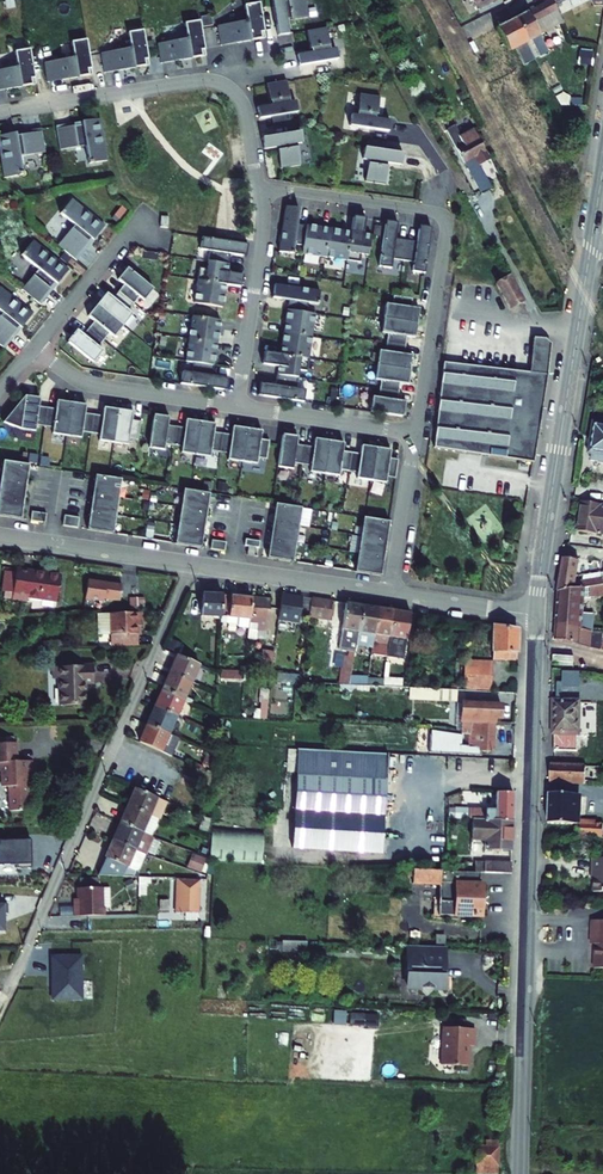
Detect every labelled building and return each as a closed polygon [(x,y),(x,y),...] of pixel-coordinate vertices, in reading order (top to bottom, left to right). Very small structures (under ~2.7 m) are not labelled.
[(277,36),(289,34),(286,19),(289,18),(290,20),(308,17),(304,0),(290,0),(283,1),(282,0),(271,0),(277,36)] [(478,10),(496,0),(473,0),(478,10)] [(533,23),(557,10),(552,0),(548,0),(527,12),(533,23)] [(266,38),(260,3),(245,5),(247,21),(218,26),(221,45),(266,38)] [(533,23),(540,35),(562,23),(561,20),(557,10),(533,23)] [(530,39),(540,56),(548,51),(540,35),(533,23),(527,12),(515,18),(527,41),(530,39)] [(212,16),(202,18),(203,27),(213,25),(212,16)] [(543,90),(551,87),(535,59),(525,42),(527,41),(515,18),(496,28),(509,51),(514,48),(522,62),(516,65),(518,69),(522,67),(528,63),(530,66),(543,90)] [(206,56),(200,21),(185,23),(188,39),(158,44),(161,63),(206,56)] [(310,49),(312,49),(312,52),(297,55),(299,66),(338,60),(336,48),(330,49),(327,28),(307,31),(310,49)] [(150,65),(144,30),(129,32),(131,48),(102,53),(105,73),(150,65)] [(93,75),(87,39),(72,42),(75,58),(45,63),(48,82),(93,75)] [(525,42),(535,59),(540,56),(530,39),(527,41),(525,42)] [(30,49),(15,51),(18,67),(0,70),(0,90),(36,84),(30,49)] [(579,64),(591,65),(592,50),(581,49),(579,64)] [(270,102),(272,102),(272,105),(257,108),(259,119),(298,112),(296,101),(290,102),(287,81),(267,84),(270,102)] [(560,105),(570,105),(570,97),(562,93),(556,97),(560,105)] [(375,118),(375,115),(377,115),(380,97),(360,94),(357,115),(351,114),(349,126),(388,132),(390,120),(375,118)] [(89,124),(57,129),(61,150),(86,146),(89,164),(108,161),(101,119),(89,121),(89,124)] [(89,124),(89,121),(57,126),(57,129),(89,124)] [(42,131),(42,129),(9,134),(10,137),(42,131)] [(480,141),(474,130),(460,137),(465,146),(457,150),(464,163),(465,162),(482,195),(492,189),(480,166),(490,160),(484,148),(484,146),(482,142),(480,141)] [(42,131),(10,137),(9,134),(0,135),(0,150),(5,178),(23,175),(20,157),(46,152),(42,131)] [(279,147),(280,150),(278,151),(281,168),(301,165),(297,144),(303,143),(301,131),(262,138),(264,149),(279,147)] [(388,167),(386,166),(386,163),(401,165),(403,154),(364,148),(363,159),(368,160),(365,182),(385,184),(388,167)] [(58,245),(74,259),(95,234),(97,235),(105,226),(72,199),(60,214),(74,225),(58,245)] [(121,221),(128,211),(122,206),(114,215),(121,221)] [(304,245),(306,226),(297,225),(299,208),(286,206),(279,252),(293,254),(294,243),(304,245)] [(169,217),(161,216),(160,227),(168,228),(169,217)] [(365,218),(354,216),(351,233),(347,260),(360,262),(361,255),(368,256),(372,235),(363,234),(365,218)] [(398,223),(385,221),(379,267),(391,269),(392,259),(403,261),(406,240),(395,239),(398,223)] [(325,257),(329,229),(306,226),(304,245),(302,254),(325,257)] [(425,274),(431,228),(419,226),(416,242),(406,240),(403,261),(414,262),(412,272),(425,274)] [(347,260),(351,233),(329,229),(325,257),(347,260)] [(76,261),(97,235),(95,234),(74,259),(76,261)] [(208,262),(229,265),(231,251),(234,251),(234,255),(246,256),(248,244),(202,237),(200,250),(209,251),(208,262)] [(39,269),(22,290),(38,303),(59,277),(61,279),(69,270),(33,241),(21,255),(39,269)] [(242,287),(243,275),(227,272),(229,265),(208,262),(207,269),(199,268),(197,280),(226,284),(242,287)] [(153,289),(127,268),(118,280),(124,285),(119,291),(133,304),(139,297),(144,301),(153,289)] [(40,305),(61,279),(59,277),(38,303),(40,305)] [(511,310),(523,303),(509,277),(497,284),(511,310)] [(222,307),(226,284),(197,280),(194,303),(222,307)] [(288,300),(287,310),(307,313),(309,303),(318,304),(320,291),(274,284),(272,298),(288,300)] [(2,347),(23,322),(25,323),(33,314),(0,287),(0,312),(2,313),(0,316),(0,345),(2,347)] [(107,293),(97,304),(123,326),(133,314),(128,310),(133,304),(119,291),(113,298),(107,293)] [(384,319),(417,323),(419,309),(411,308),(412,299),(393,296),(392,305),(386,304),(384,319)] [(123,326),(97,304),(88,316),(94,321),(89,328),(104,340),(109,333),(114,337),(123,326)] [(312,337),(315,314),(307,313),(287,310),(283,332),(312,337)] [(217,343),(220,321),(192,317),(189,339),(217,343)] [(415,338),(417,323),(384,319),(382,333),(388,334),(386,343),(405,346),(406,337),(415,338)] [(4,349),(25,323),(23,322),(2,347),(4,349)] [(77,329),(67,341),(93,362),(103,351),(98,347),(104,340),(89,328),(83,335),(77,329)] [(312,337),(283,332),(280,355),(308,359),(312,337)] [(547,376),(550,344),(545,339),(533,338),(530,372),(444,363),(434,448),(534,462),(547,376)] [(193,362),(214,366),(217,343),(189,339),(185,361),(193,362)] [(377,365),(410,370),(412,356),(404,355),(405,346),(386,343),(385,352),(379,351),(377,365)] [(298,378),(299,369),(306,370),(308,359),(280,355),(264,352),(263,364),(279,366),(277,375),(298,378)] [(212,376),(214,366),(193,362),(191,373),(182,371),(181,384),(226,391),(228,378),(216,376),(215,380),(211,379),(212,376)] [(408,385),(410,370),(377,365),(375,380),(381,381),(379,389),(398,392),(400,383),(408,385)] [(298,378),(277,375),(276,385),(260,383),(258,395),(304,402),(306,390),(296,388),(298,378)] [(370,412),(403,417),(405,403),(397,401),(398,392),(379,389),(378,399),(372,398),(370,412)] [(40,398),(25,396),(3,423),(20,429),(35,431),(36,425),(45,427),(47,408),(39,406),(40,398)] [(67,436),(72,403),(57,400),(56,409),(47,408),(45,427),(53,428),(52,434),(67,436)] [(85,413),(86,405),(72,403),(67,436),(81,438),(82,432),(91,433),(94,414),(85,413)] [(104,407),(103,416),(94,414),(91,433),(100,435),(99,441),(113,443),(118,410),(104,407)] [(138,441),(141,422),(132,420),(133,412),(118,410),(113,443),(128,445),(129,439),(138,441)] [(169,417),(154,415),(149,448),(164,450),(165,445),(173,446),(176,427),(168,426),(169,417)] [(185,428),(176,427),(173,446),(182,447),(181,453),(196,455),(200,422),(186,420),(185,428)] [(220,453),(223,434),(214,432),(215,424),(200,422),(196,455),(210,457),(211,451),(220,453)] [(591,461),(602,463),(602,426),(595,425),(591,452),(592,453),(591,461)] [(231,435),(223,434),(220,453),(229,454),(228,460),(242,462),(247,429),(233,427),(231,435)] [(267,460),(269,441),(261,439),(262,431),(247,429),(242,462),(257,464),(258,458),(267,460)] [(305,446),(297,445),(298,436),(283,434),(278,468),(293,470),(294,464),(302,465),(305,446)] [(313,447),(305,446),(302,465),(311,466),(310,472),(324,474),(329,441),(315,439),(313,447)] [(349,472),(351,453),(343,452),(344,443),(329,441),(324,474),(339,477),(340,471),(349,472)] [(360,454),(351,453),(349,472),(357,473),(357,479),(371,481),(376,448),(361,446),(360,454)] [(395,479),(398,460),(389,459),(391,450),(376,448),(371,481),(386,484),(387,478),(395,479)] [(49,458),(41,457),(40,465),(47,466),(49,458)] [(26,483),(29,465),(3,461),(1,479),(26,483)] [(118,498),(121,480),(95,476),(93,494),(118,498)] [(26,483),(1,479),(0,482),(0,484),(0,498),(24,501),(26,483)] [(207,512),(209,494),(184,490),(181,508),(207,512)] [(115,516),(118,498),(93,494),(90,511),(115,516)] [(0,498),(0,516),(21,519),(24,501),(0,498)] [(583,502),(578,531),(602,535),(602,505),(583,502)] [(298,527),(301,508),(276,504),(273,522),(298,527)] [(204,530),(207,512),(181,508),(178,526),(204,530)] [(32,511),(30,521),(45,523),(47,514),(32,511)] [(113,534),(115,516),(90,511),(87,530),(113,534)] [(64,515),(63,526),(78,528),(79,517),(64,515)] [(364,518),(361,536),(386,540),(389,522),(364,518)] [(148,522),(146,529),(154,530),(155,523),(148,522)] [(298,527),(273,522),(270,541),(296,545),(298,527)] [(201,548),(204,530),(178,526),(175,544),(201,548)] [(386,540),(361,536),(358,554),(384,559),(386,540)] [(249,546),(255,547),(259,548),(260,541),(246,539),(245,546),(249,546)] [(210,549),(225,551),(226,542),(212,540),(210,549)] [(293,563),(296,545),(270,541),(267,559),(293,563)] [(381,577),(384,559),(358,554),(355,573),(381,577)] [(602,586),(602,582),(602,577),(576,582),(577,576),(579,562),(564,559),(559,592),(574,590),(583,588),(590,587),(602,586)] [(57,601),(60,576),(16,569),(15,572),(4,571),(1,591),(4,592),(3,598),(27,602),(28,597),(57,601)] [(577,576),(576,582),(602,577),(602,582),(602,572),(577,576)] [(103,602),(104,599),(120,601),(122,585),(88,580),(85,599),(103,602)] [(602,598),(602,586),(590,587),(590,598),(602,598)] [(580,629),(591,632),(593,615),(581,614),(583,588),(574,590),(559,592),(556,624),(580,627),(580,629)] [(221,617),(222,595),(202,594),(201,616),(221,617)] [(289,614),(291,595),(282,594),(280,613),(289,614)] [(228,617),(228,623),(236,624),(238,627),(248,628),(249,623),(252,598),(222,595),(221,617),(228,617)] [(249,623),(248,639),(256,639),(257,630),(266,631),(267,631),(270,599),(252,598),(249,623)] [(330,620),(333,601),(312,598),(309,617),(330,620)] [(143,609),(143,599),(130,599),(131,609),(143,609)] [(354,653),(355,653),(363,606),(346,603),(338,650),(348,652),(348,656),(343,655),(338,685),(341,685),(350,685),(354,653)] [(363,606),(355,653),(371,655),(378,608),(363,606)] [(371,655),(387,657),(394,611),(378,608),(371,655)] [(403,659),(411,613),(394,611),(387,657),(403,659)] [(142,622),(142,612),(110,613),(111,634),(111,646),(139,645),(138,626),(138,622),(142,622)] [(110,613),(98,614),(99,635),(111,634),(110,613)] [(555,640),(601,651),(602,645),(590,643),(591,632),(580,629),(580,627),(556,624),(555,640)] [(516,660),(517,629),(494,626),(493,656),(516,660)] [(256,639),(265,639),(266,631),(257,630),(256,639)] [(177,653),(181,644),(171,640),(168,649),(177,653)] [(271,674),(274,650),(263,649),(260,673),(271,674)] [(191,683),(199,665),(177,656),(169,673),(191,683)] [(574,657),(554,656),(553,665),(573,666),(574,657)] [(491,690),(493,662),(466,660),(464,688),(491,690)] [(59,678),(59,705),(84,705),(83,683),(92,683),(91,666),(73,666),(52,667),(53,679),(59,678)] [(581,686),(582,670),(564,669),(564,686),(581,686)] [(244,680),(244,672),(221,671),(220,679),(244,680)] [(253,673),(244,672),(244,680),(253,681),(253,673)] [(183,700),(191,683),(169,673),(162,690),(183,700)] [(260,673),(253,673),(253,681),(270,682),(271,674),(260,673)] [(277,675),(276,681),(298,683),(299,676),(277,675)] [(367,679),(367,678),(351,677),(350,685),(367,686),(367,679)] [(388,678),(384,678),(384,680),(383,687),(402,687),(403,679),(388,678)] [(383,687),(384,680),(367,679),(367,686),(379,686),(383,687)] [(341,692),(378,693),(379,686),(367,686),(350,685),(341,685),(341,692)] [(263,717),(270,717),(269,688),(262,688),(263,717)] [(455,701),(456,690),(411,688),(410,699),(455,701)] [(176,717),(183,700),(162,690),(155,708),(176,717)] [(555,702),(554,751),(577,752),(579,703),(555,702)] [(495,723),(495,717),(501,717),(501,705),(463,703),(461,730),(461,734),(466,735),(470,735),(470,722),(494,723),(495,723)] [(176,717),(155,708),(147,725),(169,734),(176,717)] [(36,709),(22,709),(22,718),(36,718),(36,709)] [(493,752),(494,723),(470,722),(470,735),(466,735),(465,746),(424,744),(423,753),(481,755),(481,751),(493,752)] [(169,734),(147,725),(139,742),(161,752),(169,734)] [(207,739),(202,748),(207,750),(211,741),(207,739)] [(32,761),(17,762),(17,743),(15,743),(0,744),(0,763),(1,763),(2,787),(9,787),(10,811),(29,811),(28,785),(27,785),(27,777),(33,777),(32,761)] [(286,772),(297,773),(298,750),(288,749),(286,772)] [(388,754),(298,750),(297,773),(297,775),(387,779),(388,754)] [(513,759),(513,752),(496,751),(495,759),(513,759)] [(202,763),(209,767),(213,758),(206,755),(202,763)] [(585,784),(586,766),(550,764),(549,782),(585,784)] [(295,810),(384,816),(387,779),(297,775),(295,810)] [(159,819),(167,802),(136,788),(128,806),(149,815),(159,819)] [(469,819),(473,820),(513,821),(513,793),(496,792),(495,810),(469,809),(469,819)] [(602,838),(602,824),(578,823),(580,795),(549,794),(548,824),(577,825),(576,837),(602,838)] [(142,833),(149,815),(128,806),(121,823),(142,833)] [(454,819),(469,819),(469,809),(455,808),(454,819)] [(384,816),(295,810),(292,848),(382,853),(384,816)] [(151,836),(159,819),(149,815),(142,833),(151,836)] [(209,833),(210,819),(203,817),(200,830),(209,833)] [(485,849),(512,850),(513,821),(473,820),(472,836),(485,836),(485,840),(485,849)] [(145,854),(152,837),(142,833),(121,823),(113,841),(135,850),(145,854)] [(264,831),(212,828),(210,861),(262,863),(264,831)] [(18,862),(18,868),(31,868),(30,839),(0,839),(0,863),(18,862)] [(139,870),(145,854),(135,850),(113,841),(98,875),(132,877),(134,873),(135,871),(139,870)] [(602,893),(602,859),(593,858),(592,873),(594,873),(594,892),(602,893)] [(193,869),(201,873),(204,864),(196,861),(193,869)] [(475,872),(480,873),(511,874),(511,863),(475,862),(475,872)] [(448,864),(447,871),(464,872),(464,864),(448,864)] [(480,883),(480,873),(475,872),(464,872),(447,871),(404,869),(404,876),(413,876),(413,883),(440,884),(439,915),(481,916),(482,884),(480,883)] [(138,895),(144,895),(145,883),(148,883),(148,878),(139,877),(138,895)] [(98,878),(80,879),(81,888),(98,887),(98,878)] [(176,879),(176,913),(199,913),(199,880),(176,879)] [(124,883),(128,892),(136,888),(132,880),(124,883)] [(74,906),(74,916),(105,916),(105,907),(110,907),(109,888),(77,888),(78,906),(74,906)] [(592,921),(591,939),(596,939),(594,969),(602,969),(602,921),(592,921)] [(436,944),(444,944),(445,935),(436,935),(436,944)] [(281,950),(306,951),(307,942),(282,941),(281,950)] [(444,983),(445,946),(425,946),(425,949),(408,948),(407,973),(409,974),(409,987),(420,988),(428,996),(435,989),(442,983),(444,983)] [(82,954),(50,954),(51,1001),(82,1001),(82,954)] [(333,1023),(346,1024),(346,1012),(334,1012),(333,1023)] [(355,1025),(376,1026),(376,1014),(355,1014),(355,1025)] [(475,1029),(444,1027),(442,1065),(468,1066),(469,1046),(474,1046),(475,1029)] [(499,1141),(486,1141),(485,1146),(476,1146),(476,1173),(496,1173),(498,1173),(499,1141)]
